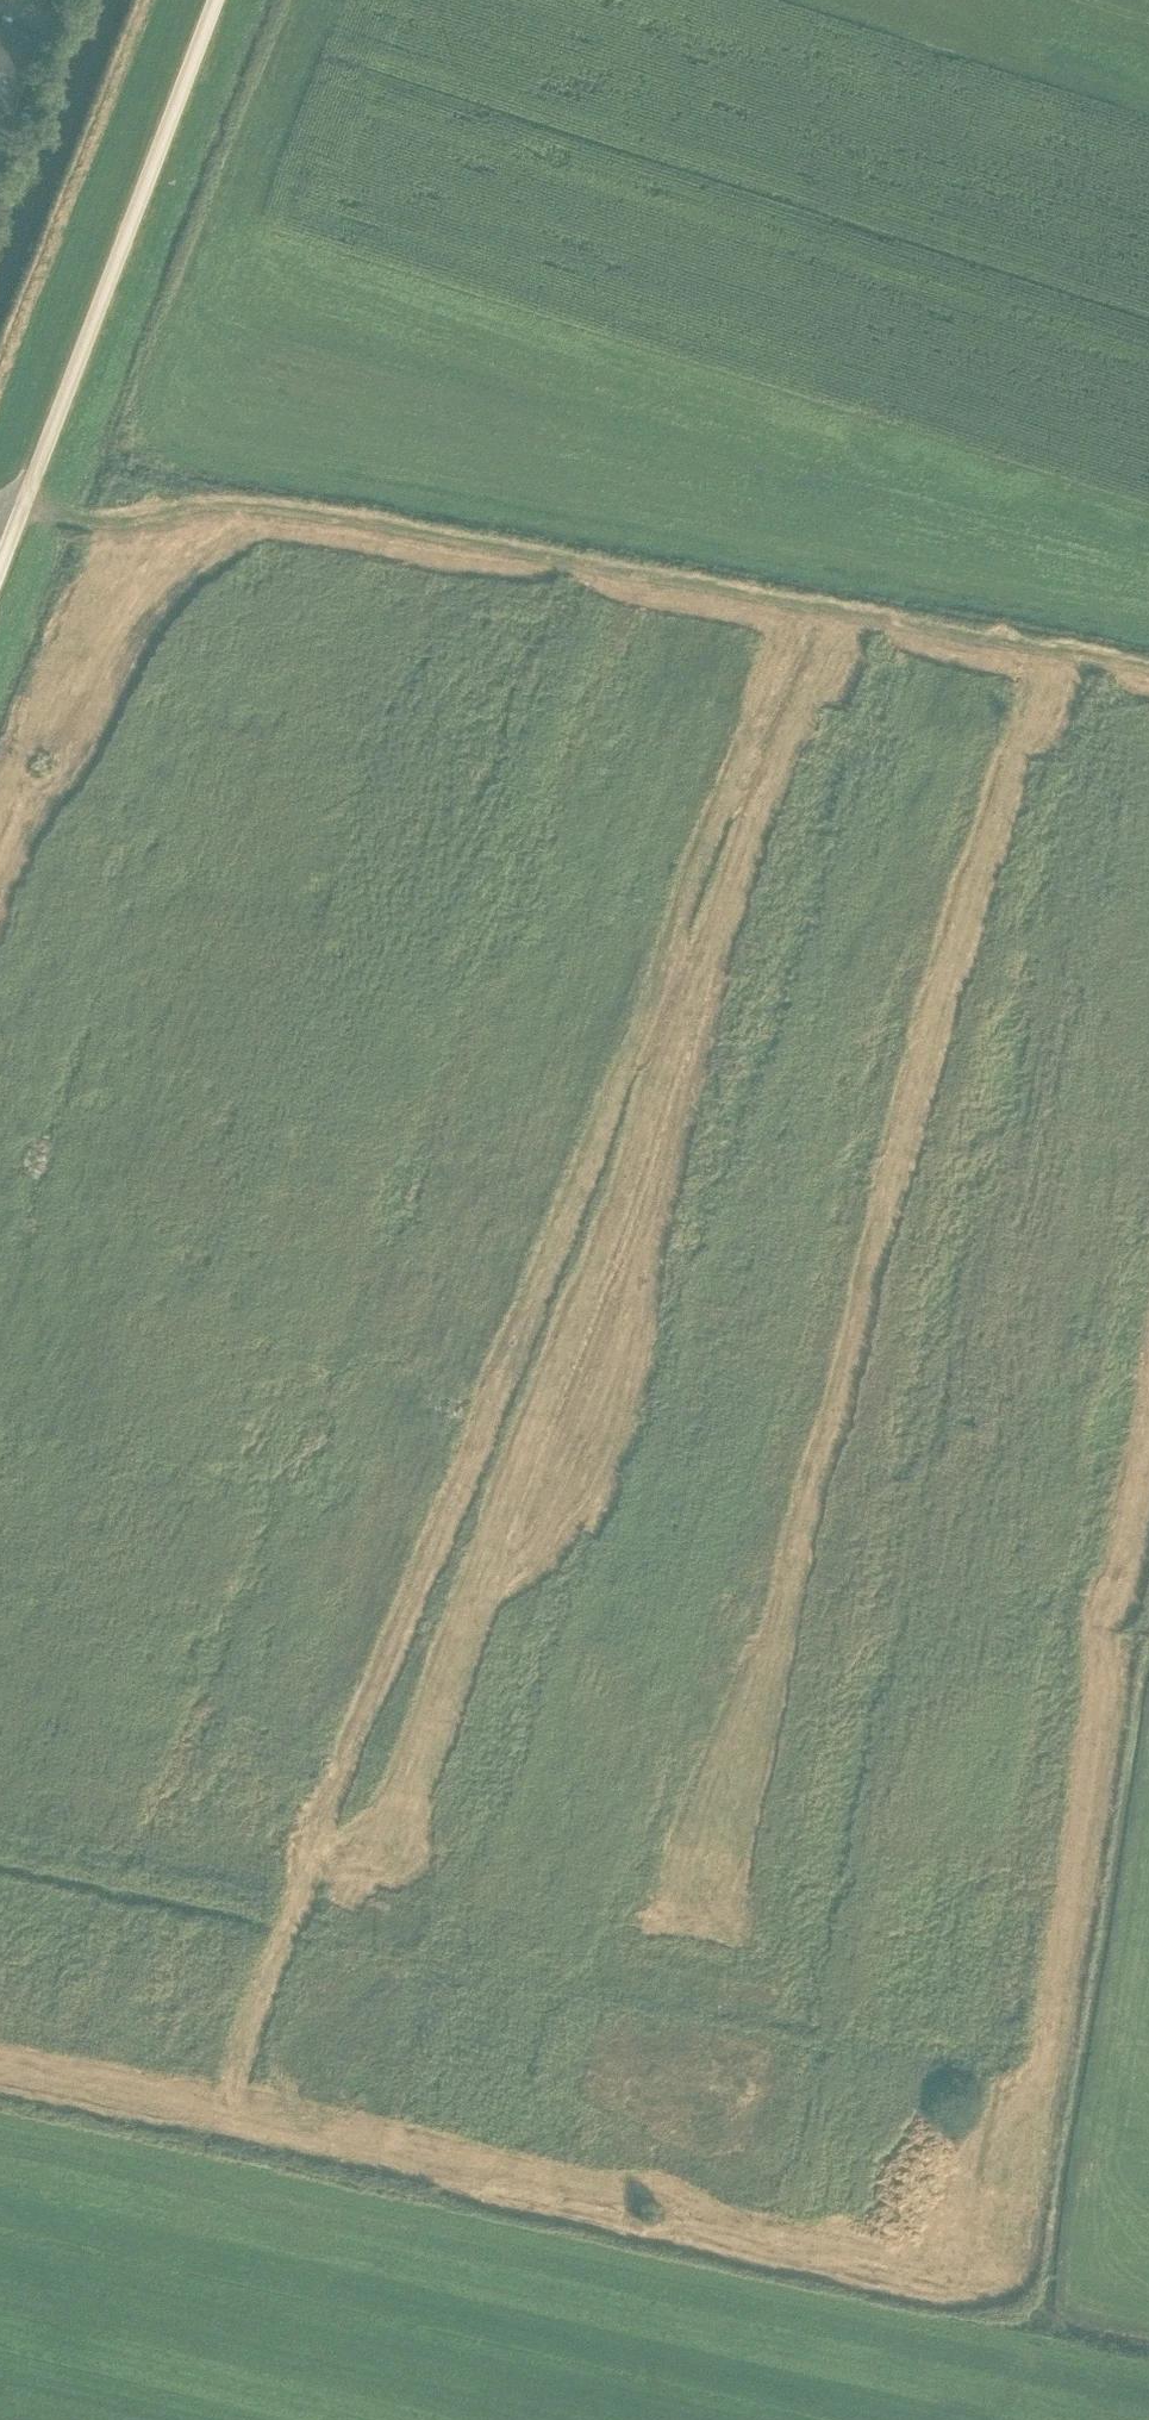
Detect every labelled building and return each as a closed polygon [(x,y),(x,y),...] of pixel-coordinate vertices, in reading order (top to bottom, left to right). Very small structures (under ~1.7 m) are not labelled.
[(41,14),(46,0),(3,0),(41,14)] [(6,119),(36,37),(0,24),(0,116),(6,119)]
